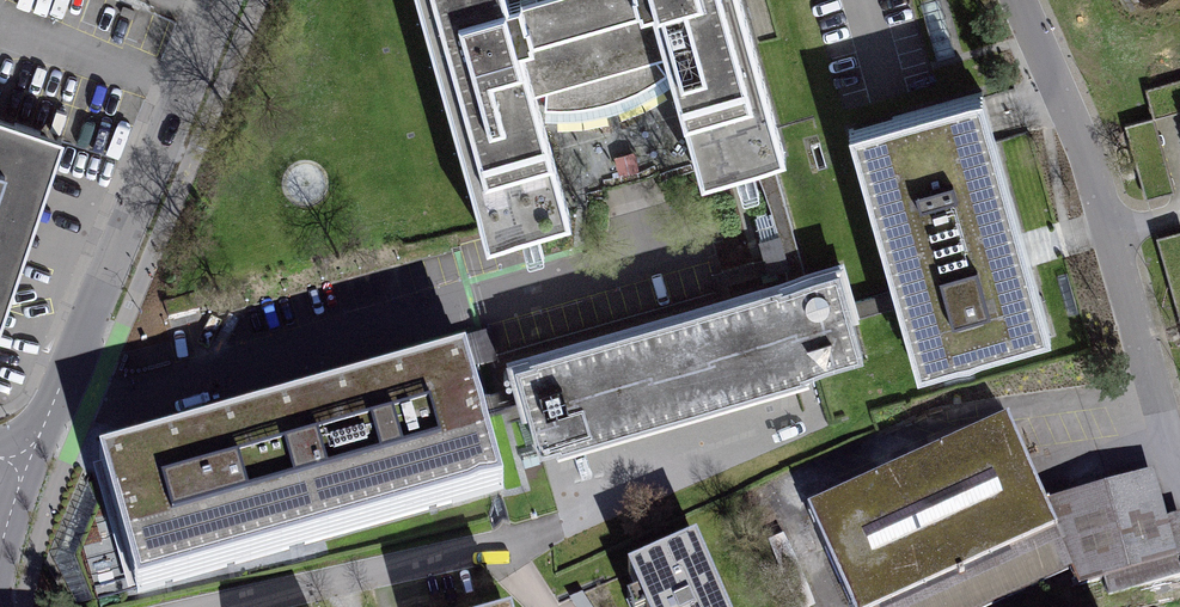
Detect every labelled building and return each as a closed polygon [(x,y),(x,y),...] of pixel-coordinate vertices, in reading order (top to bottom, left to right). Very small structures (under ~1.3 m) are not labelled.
[(486,241),(571,217),(534,91),(546,88),(544,106),(575,107),(602,102),(614,98),(640,88),(665,72),(654,57),(665,54),(701,181),(755,166),(773,160),(787,156),(742,0),(417,0),(486,241)] [(945,0),(913,0),(928,58),(958,51),(945,0)] [(1176,191),(1155,118),(1179,111),(1179,78),(1145,88),(1153,117),(1125,125),(1146,199),(1176,191)] [(982,91),(848,129),(917,371),(1051,333),(1028,251),(991,121),(982,91)] [(63,138),(0,119),(0,333),(63,138)] [(864,355),(839,269),(806,278),(773,160),(755,166),(773,219),(787,279),(790,278),(791,283),(782,285),(782,283),(530,354),(531,357),(514,362),(539,448),(555,443),(556,446),(808,374),(807,371),(862,356),(864,355)] [(1156,235),(1179,319),(1179,229),(1156,235)] [(465,356),(99,460),(115,518),(137,593),(504,489),(465,356)] [(806,510),(849,606),(986,606),(1071,569),(1079,587),(1104,579),(1108,596),(1179,576),(1179,568),(1154,474),(1045,503),(1007,420),(806,510)] [(622,581),(632,606),(728,606),(701,543),(622,581)]
